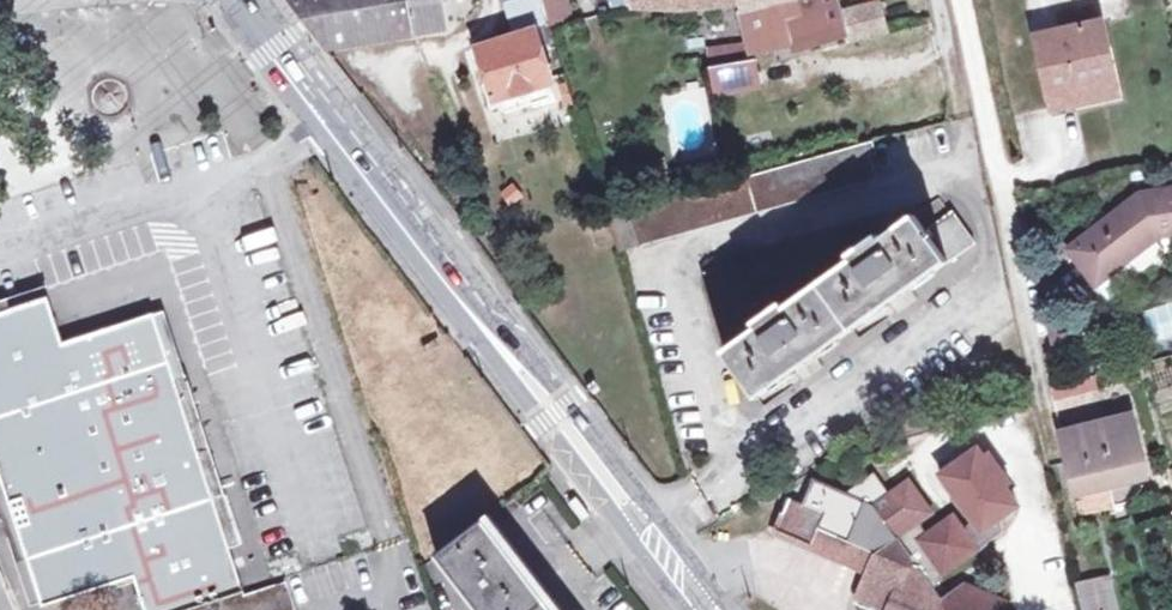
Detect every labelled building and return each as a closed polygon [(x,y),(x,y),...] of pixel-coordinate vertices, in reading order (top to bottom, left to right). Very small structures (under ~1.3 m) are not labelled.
[(326,48),(446,24),(442,1),(448,1),(448,0),(289,0),(326,48)] [(546,86),(555,83),(540,38),(553,34),(542,0),(515,0),(504,3),(514,37),(477,48),(494,102),(501,100),(546,86)] [(766,0),(739,0),(739,2),(741,11),(767,5),(766,0)] [(836,29),(846,26),(842,12),(840,0),(786,0),(767,5),(741,11),(749,43),(753,59),(755,68),(762,66),(757,49),(791,41),(836,29)] [(879,3),(842,12),(846,26),(849,39),(885,30),(879,3)] [(1037,37),(1053,107),(1116,92),(1100,23),(1037,37)] [(749,43),(707,48),(709,67),(753,59),(749,43)] [(755,68),(753,59),(709,67),(715,95),(761,87),(755,68)] [(550,98),(546,86),(501,100),(505,112),(550,98)] [(610,216),(620,250),(876,178),(869,155),(875,152),(872,142),(610,216)] [(652,200),(674,194),(665,163),(643,169),(652,200)] [(1141,195),(1069,251),(1096,285),(1158,236),(1171,235),(1171,190),(1141,195)] [(923,233),(912,219),(879,242),(876,237),(849,256),(852,261),(786,309),(782,304),(753,325),(757,330),(724,353),(756,401),(973,245),(949,215),(923,233)] [(139,269),(48,299),(63,344),(153,314),(139,269)] [(153,314),(63,344),(48,299),(0,315),(0,465),(44,605),(135,576),(146,609),(183,609),(242,591),(153,314)] [(1093,377),(1051,388),(1054,399),(1096,388),(1093,377)] [(1064,451),(1096,444),(1102,443),(1113,485),(1146,477),(1132,416),(1060,433),(1064,451)] [(1102,443),(1096,444),(1106,486),(1113,485),(1102,443)] [(1064,451),(1066,462),(1074,494),(1106,486),(1096,444),(1064,451)] [(1002,601),(962,585),(939,603),(931,593),(942,569),(946,572),(1000,532),(1001,516),(1018,503),(977,447),(941,474),(975,519),(968,524),(967,532),(954,513),(927,533),(919,523),(933,513),(909,480),(890,494),(874,472),(845,492),(813,480),(802,504),(790,499),(777,528),(835,552),(867,529),(874,540),(880,542),(857,598),(886,609),(999,609),(1002,601)] [(579,500),(571,506),(585,525),(590,521),(593,519),(579,500)] [(483,518),(435,555),(477,609),(553,609),(483,518)] [(450,537),(464,527),(458,518),(444,529),(450,537)] [(1111,578),(1079,587),(1084,609),(1118,609),(1111,578)] [(285,579),(261,587),(194,609),(296,609),(285,579)]
